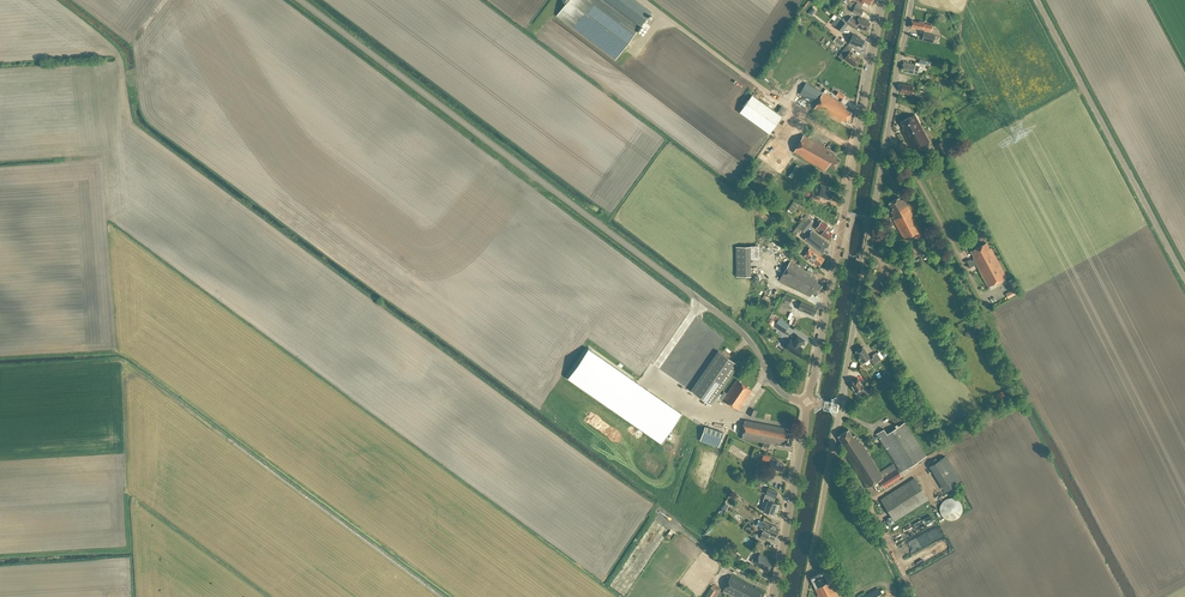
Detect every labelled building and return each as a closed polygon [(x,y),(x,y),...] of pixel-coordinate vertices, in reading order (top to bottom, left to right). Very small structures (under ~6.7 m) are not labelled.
[(616,60),(641,26),(606,0),(568,0),(557,15),(616,60)] [(651,12),(635,0),(606,0),(641,26),(651,12)] [(858,2),(856,6),(861,8),(864,2),(870,5),(873,0),(854,0),(858,2)] [(855,6),(852,12),(860,17),(863,11),(855,6)] [(842,32),(848,25),(842,20),(842,21),(837,17),(832,24),(837,27),(836,28),(842,32)] [(855,27),(867,31),(870,23),(868,23),(869,21),(864,19),(859,17),(857,22),(851,17),(846,22),(855,29),(855,27)] [(924,24),(924,22),(919,21),(919,22),(912,21),(911,27),(916,28),(915,28),(924,30),(931,31),(932,26),(924,24)] [(922,40),(934,43),(935,35),(924,33),(922,40)] [(849,34),(847,38),(850,39),(849,43),(856,46),(857,45),(861,47),(864,41),(860,39),(860,37),(853,34),(852,36),(849,34)] [(834,41),(842,46),(844,43),(836,37),(834,41)] [(860,59),(850,51),(852,48),(847,44),(839,55),(854,66),(860,59)] [(916,63),(915,65),(909,63),(909,62),(907,62),(906,63),(904,62),(903,64),(902,64),(901,69),(907,71),(907,73),(913,74),(913,73),(917,74),(919,68),(920,64),(925,65),(926,61),(920,60),(919,64),(916,63)] [(846,122),(851,112),(845,109),(846,107),(841,104),(842,103),(826,94),(828,91),(825,89),(824,93),(823,92),(823,93),(806,84),(800,94),(817,103),(814,109),(839,122),(841,119),(846,122)] [(918,96),(920,90),(914,89),(914,87),(913,87),(909,85),(908,86),(903,84),(901,92),(911,95),(911,93),(918,96)] [(781,117),(752,95),(740,112),(770,133),(781,117)] [(781,105),(777,110),(782,114),(786,108),(781,105)] [(903,129),(902,129),(906,138),(912,151),(929,143),(914,114),(900,122),(903,129)] [(834,169),(840,160),(833,156),(835,154),(832,153),(833,152),(803,135),(793,153),(825,171),(828,165),(834,169)] [(941,157),(948,152),(943,141),(935,146),(941,157)] [(821,196),(831,200),(834,191),(829,189),(829,187),(820,184),(817,194),(813,193),(811,197),(819,200),(821,196)] [(904,241),(921,231),(904,199),(901,201),(899,197),(888,203),(893,211),(891,212),(893,216),(892,217),(904,241)] [(794,200),(788,210),(793,213),(799,203),(794,200)] [(801,221),(809,227),(814,222),(805,216),(803,218),(802,217),(800,220),(801,221)] [(809,227),(801,221),(792,233),(795,235),(799,229),(805,233),(809,227)] [(830,230),(831,228),(821,221),(816,228),(822,233),(821,234),(828,239),(831,235),(830,235),(832,233),(830,231),(830,230)] [(805,239),(823,253),(829,244),(811,230),(805,239)] [(1006,277),(991,249),(991,248),(989,249),(986,243),(982,245),(981,244),(979,245),(979,246),(971,251),(974,257),(973,258),(973,259),(971,260),(970,259),(967,261),(970,267),(973,265),(972,263),(975,262),(988,287),(1006,277)] [(736,246),(737,276),(751,276),(750,256),(754,255),(754,249),(751,249),(751,246),(736,246)] [(814,263),(819,266),(824,258),(809,248),(804,256),(808,259),(808,260),(813,264),(814,263)] [(810,276),(811,274),(790,262),(780,279),(811,297),(813,293),(816,295),(822,285),(815,281),(817,280),(810,276)] [(918,277),(926,273),(924,268),(915,273),(918,277)] [(1019,292),(1016,288),(1012,279),(1007,281),(1012,290),(1010,291),(1013,296),(1019,292)] [(814,316),(817,309),(801,302),(798,309),(814,316)] [(779,318),(774,326),(784,333),(789,325),(779,318)] [(975,334),(979,331),(977,327),(976,327),(973,323),(969,326),(971,330),(964,333),(967,338),(969,337),(975,334)] [(771,344),(777,349),(786,338),(780,333),(771,344)] [(790,340),(785,348),(797,356),(803,348),(800,346),(804,340),(797,335),(793,341),(790,340)] [(983,341),(978,343),(984,355),(989,353),(983,341)] [(877,352),(869,357),(863,347),(855,351),(860,358),(858,359),(861,364),(868,359),(872,365),(881,359),(877,352)] [(588,350),(567,379),(661,444),(682,415),(588,350)] [(738,365),(718,351),(691,391),(711,405),(738,365)] [(861,396),(870,391),(867,386),(865,388),(862,383),(861,384),(857,378),(849,383),(855,392),(858,391),(861,396)] [(737,380),(727,393),(724,391),(720,398),(723,400),(738,410),(752,390),(737,380)] [(754,417),(757,411),(750,408),(747,414),(754,417)] [(786,428),(745,420),(741,439),(763,443),(762,448),(769,449),(770,444),(776,445),(777,444),(782,445),(782,446),(785,446),(785,444),(791,445),(792,439),(794,434),(785,432),(786,428)] [(884,429),(876,434),(901,472),(926,456),(905,422),(887,434),(884,429)] [(719,447),(724,433),(705,427),(700,441),(719,447)] [(884,487),(902,476),(897,468),(896,469),(893,463),(880,472),(860,441),(859,442),(855,435),(853,437),(848,430),(838,436),(842,443),(839,445),(867,488),(880,480),(884,487)] [(775,469),(782,471),(784,465),(779,463),(780,461),(771,458),(771,457),(763,455),(761,460),(766,462),(765,464),(766,464),(765,467),(767,468),(775,470),(775,469)] [(930,465),(944,492),(951,488),(950,487),(961,481),(947,455),(930,465)] [(914,478),(880,499),(894,521),(928,500),(914,478)] [(764,511),(772,515),(774,511),(776,512),(779,505),(773,502),(778,492),(768,488),(763,501),(767,502),(764,511)] [(943,501),(941,502),(941,503),(940,505),(939,507),(939,509),(940,510),(940,512),(941,514),(942,516),(943,517),(945,519),(947,520),(950,520),(952,520),(954,520),(957,519),(959,517),(960,516),(961,514),(962,512),(962,510),(962,508),(962,507),(962,505),(961,503),(959,501),(957,499),(954,498),(951,497),(949,498),(946,498),(945,499),(943,501)] [(760,528),(763,529),(760,538),(766,541),(768,534),(775,537),(779,528),(762,521),(758,520),(756,525),(760,527),(760,528)] [(708,538),(719,527),(716,524),(704,534),(708,538)] [(754,564),(767,572),(773,562),(760,554),(757,557),(755,556),(751,562),(754,563),(754,564)] [(752,573),(756,567),(750,563),(746,569),(752,573)] [(832,581),(831,582),(828,581),(827,582),(823,573),(812,578),(817,587),(815,588),(818,594),(817,595),(818,596),(840,596),(832,581)] [(765,592),(731,575),(723,591),(736,596),(762,596),(765,592)] [(716,590),(712,587),(704,596),(711,596),(716,590)] [(861,596),(882,596),(878,588),(861,596)]
